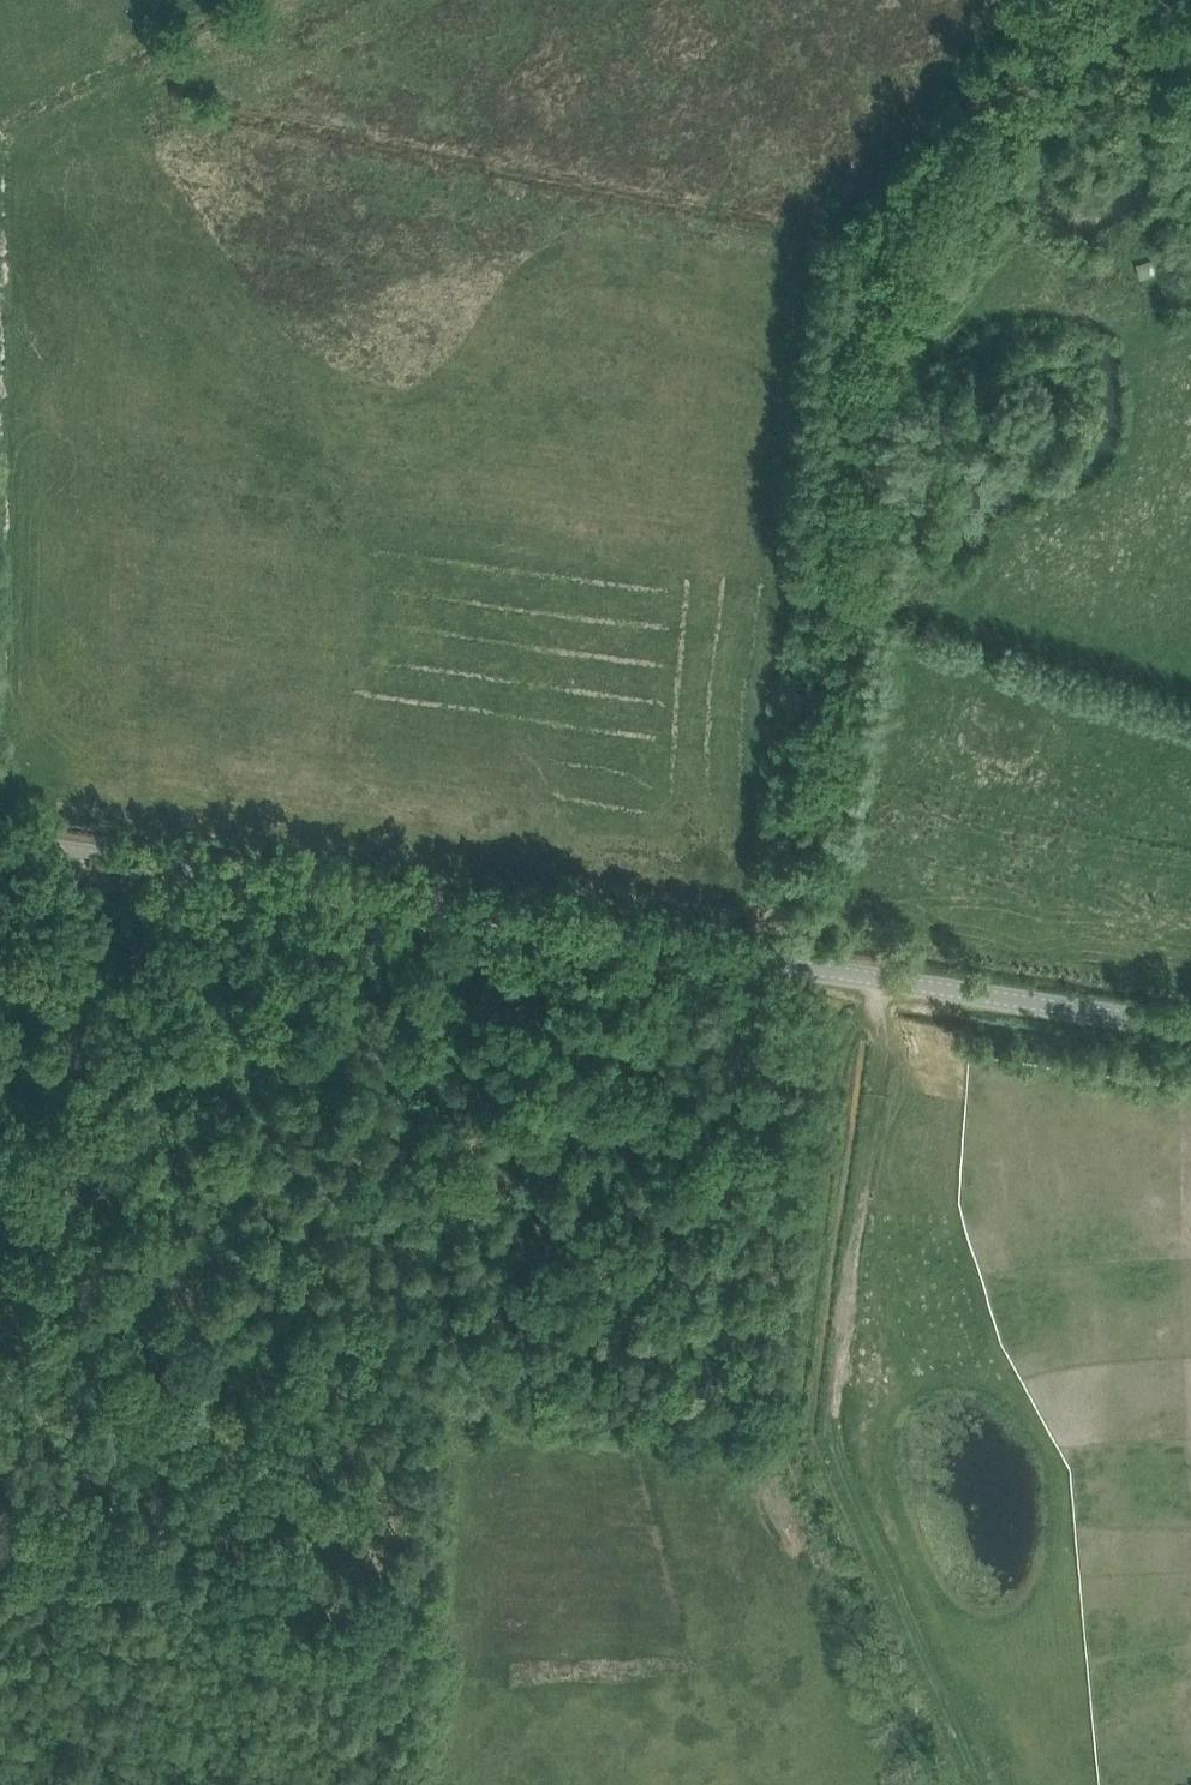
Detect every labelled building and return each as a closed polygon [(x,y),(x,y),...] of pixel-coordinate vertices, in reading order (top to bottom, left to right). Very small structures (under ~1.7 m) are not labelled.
[(1150,257),(1137,262),(1141,275),(1155,271),(1150,257)]
